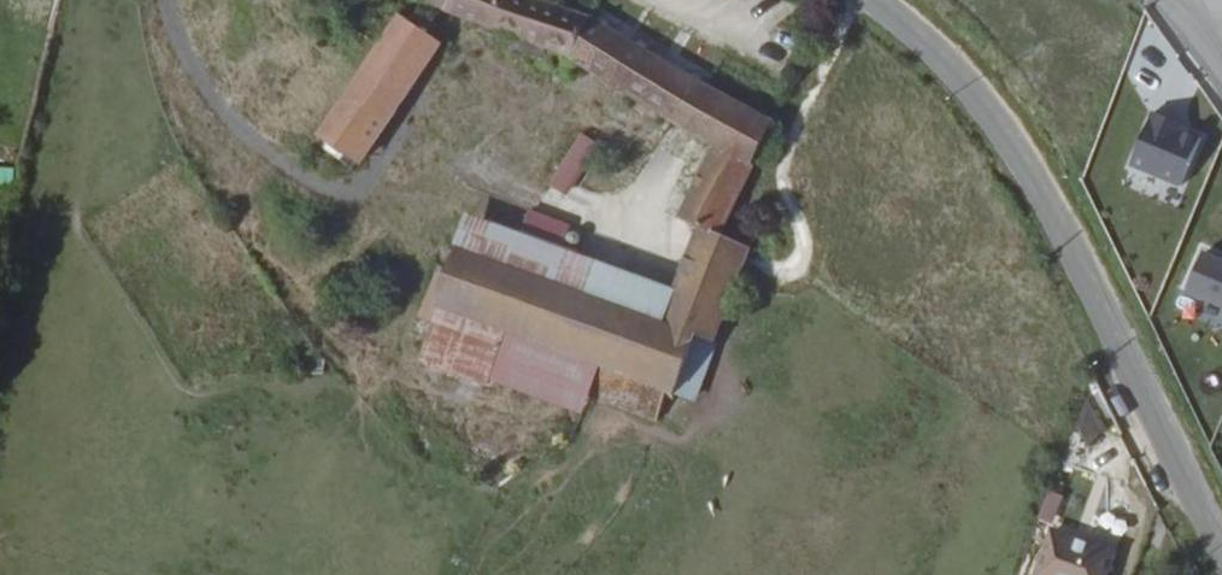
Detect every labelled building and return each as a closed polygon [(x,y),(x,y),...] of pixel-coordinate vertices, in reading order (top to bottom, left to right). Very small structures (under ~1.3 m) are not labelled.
[(554,0),(428,0),(521,36),(516,47),(544,59),(549,47),(572,57),(719,141),(682,212),(700,223),(673,287),(661,320),(457,248),(440,302),(447,304),(512,327),(594,357),(591,367),(597,369),(590,390),(595,392),(657,414),(667,383),(674,386),(694,332),(713,339),(750,245),(720,231),(733,204),(775,122),(588,13),(554,0)] [(379,39),(367,31),(366,33),(358,45),(370,54),(316,137),(356,164),(438,39),(398,11),(379,39)] [(1182,179),(1202,131),(1183,123),(1185,118),(1154,105),(1132,158),(1182,179)] [(578,129),(545,181),(565,193),(598,142),(578,129)] [(457,248),(661,320),(673,287),(558,249),(515,235),(466,220),(457,248)] [(1221,299),(1221,253),(1205,246),(1188,285),(1221,299)] [(496,376),(512,327),(447,304),(429,359),(494,381),(496,376)] [(594,357),(512,327),(496,376),(589,407),(595,392),(590,390),(597,369),(591,367),(594,357)] [(693,393),(713,339),(694,332),(674,386),(693,393)] [(1037,518),(1053,522),(1061,495),(1046,490),(1037,518)] [(1118,542),(1123,515),(1106,511),(1100,539),(1118,542)] [(1053,532),(1038,574),(1106,574),(1114,553),(1053,532)]
